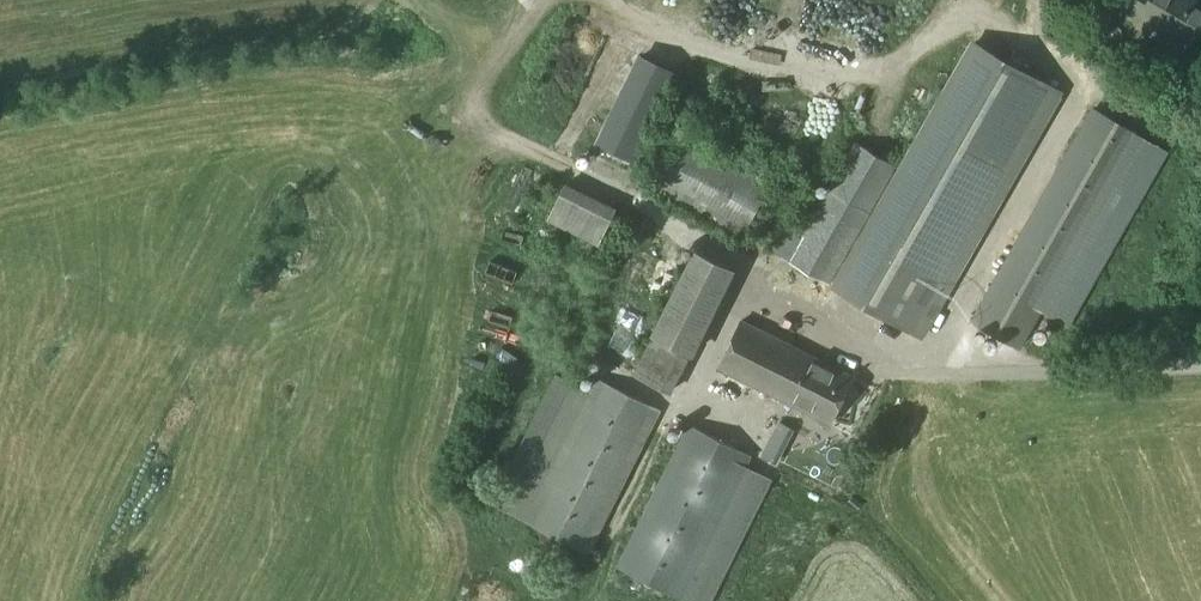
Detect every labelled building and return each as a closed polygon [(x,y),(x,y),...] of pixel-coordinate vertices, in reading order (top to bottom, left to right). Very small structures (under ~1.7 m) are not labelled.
[(1200,34),(1200,7),(1189,0),(1128,0),(1119,14),(1137,24),(1143,18),(1194,47),(1200,34)] [(698,38),(705,21),(689,14),(682,31),(698,38)] [(771,253),(831,287),(923,341),(1065,92),(972,38),(898,168),(856,142),(801,238),(784,229),(771,253)] [(606,102),(589,140),(624,155),(641,118),(606,102)] [(1022,352),(1143,137),(1093,109),(970,323),(1022,352)] [(770,184),(682,135),(657,180),(745,229),(770,184)] [(617,209),(565,183),(546,219),(598,246),(617,209)] [(693,357),(736,269),(693,249),(632,376),(672,394),(690,356),(693,357)] [(526,250),(524,260),(546,264),(548,254),(526,250)] [(610,310),(595,351),(623,360),(637,319),(610,310)] [(830,426),(854,378),(742,321),(718,369),(830,426)] [(589,554),(660,410),(596,378),(590,391),(572,382),(507,513),(589,554)] [(689,425),(650,503),(746,532),(773,479),(746,466),(751,457),(689,425)] [(650,503),(617,568),(682,600),(712,600),(746,532),(650,503)]
